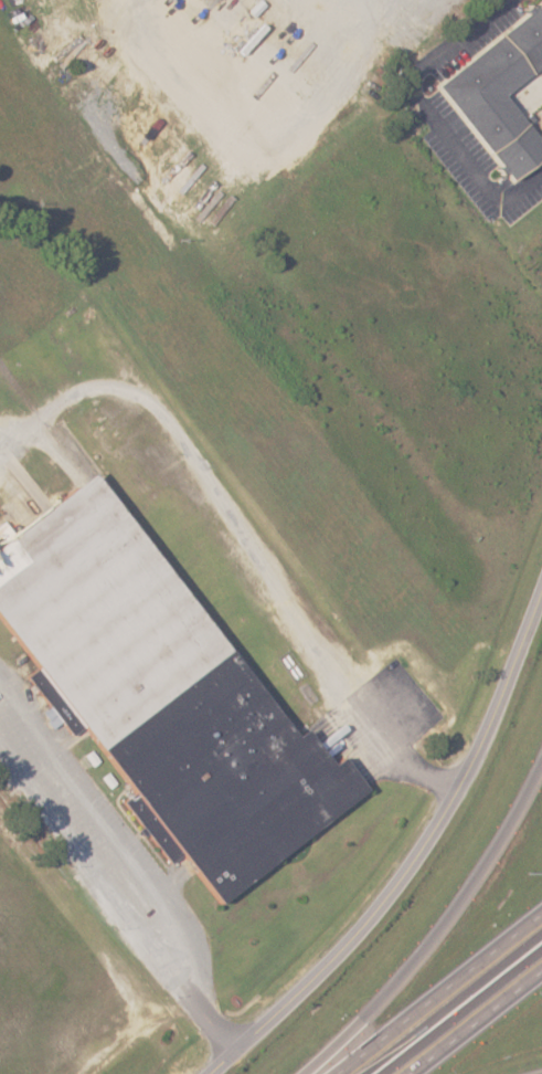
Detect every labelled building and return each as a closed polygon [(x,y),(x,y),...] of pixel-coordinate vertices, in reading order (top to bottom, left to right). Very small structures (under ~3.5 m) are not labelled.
[(498,96),(541,60),(541,14),(536,2),(431,86),(507,179),(521,166),(541,152),(541,150),(498,96)]
